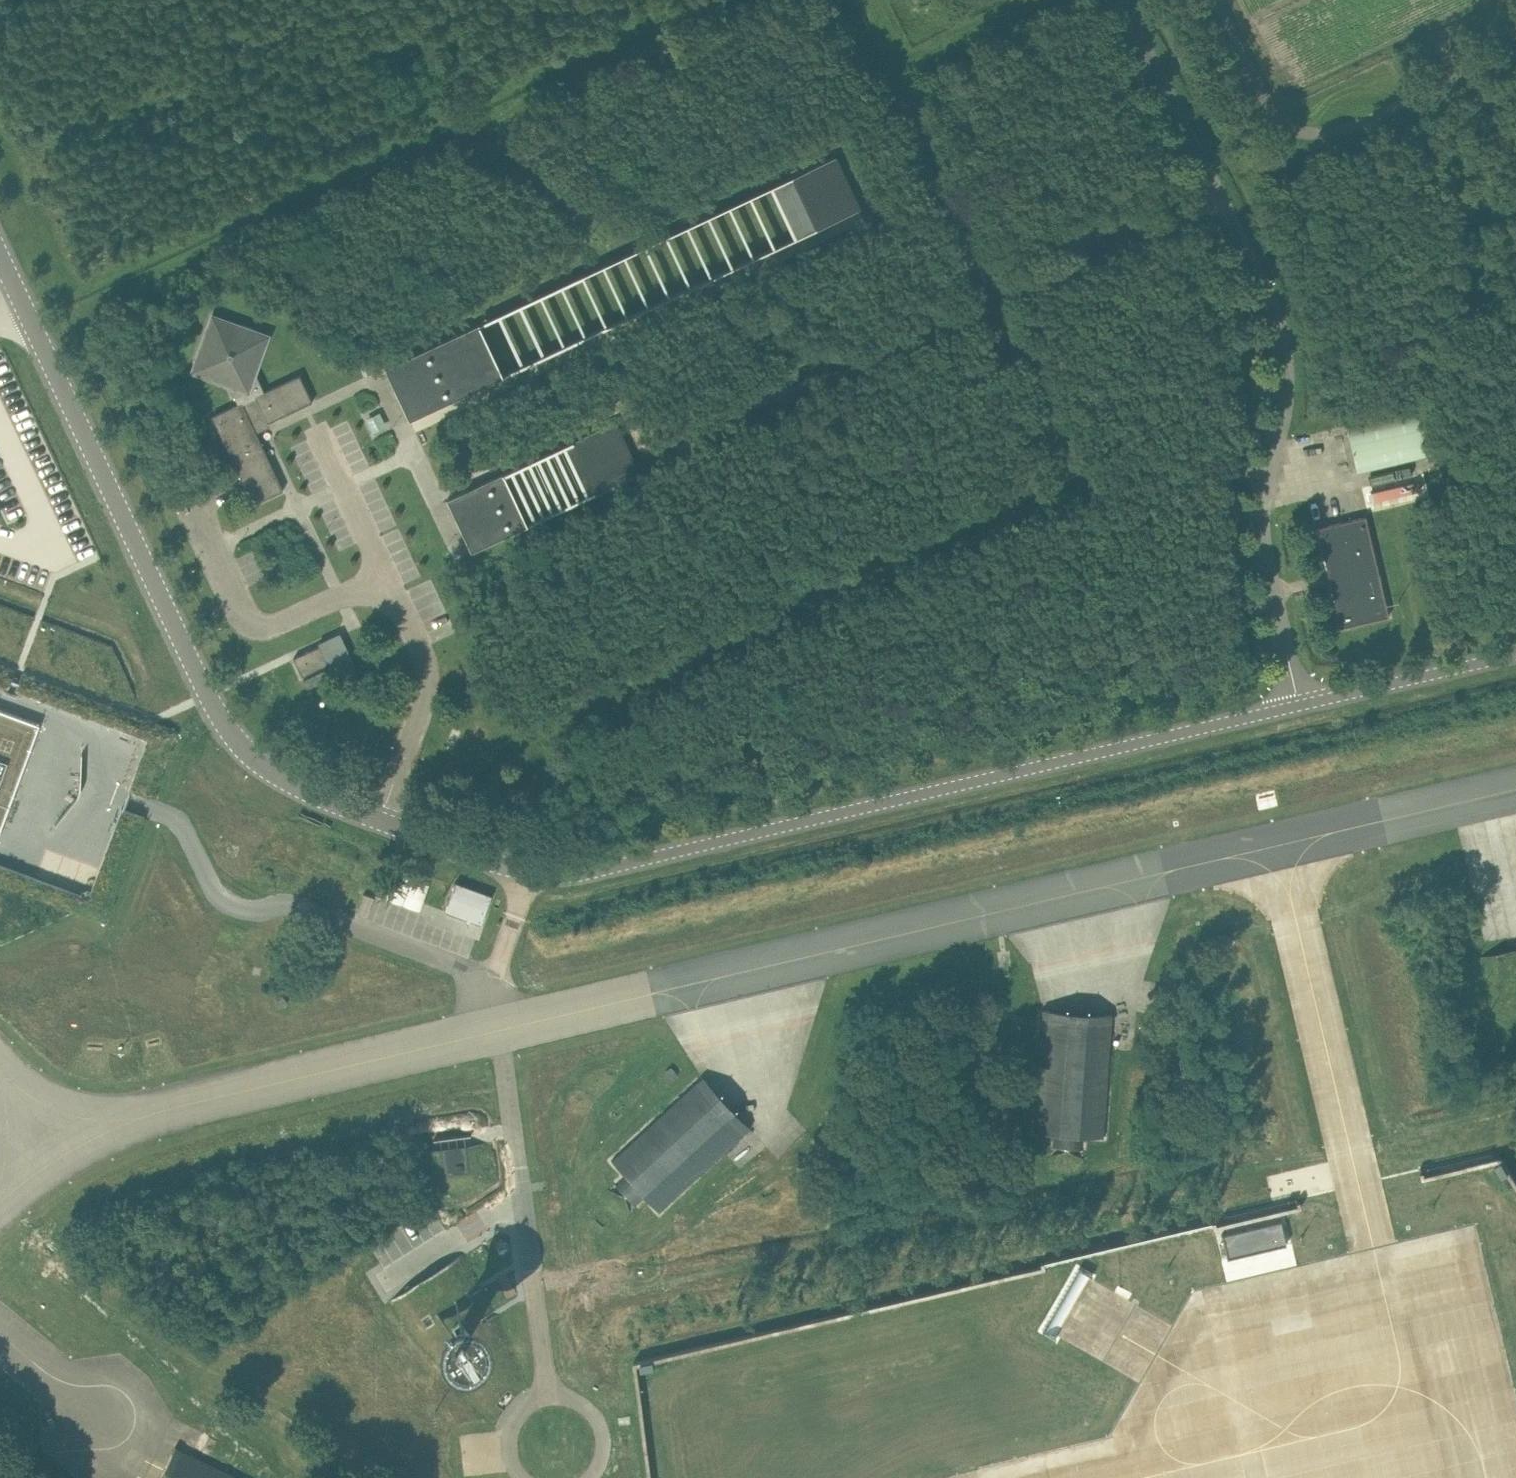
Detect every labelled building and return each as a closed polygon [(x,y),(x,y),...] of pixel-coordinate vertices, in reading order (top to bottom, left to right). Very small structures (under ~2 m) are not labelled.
[(410,420),(859,209),(835,156),(385,368),(410,420)] [(268,423),(313,402),(300,374),(264,391),(256,373),(269,335),(260,332),(212,315),(192,372),(229,385),(238,404),(212,416),(253,504),(283,490),(255,429),(268,423)] [(1347,427),(1357,470),(1436,452),(1426,409),(1347,427)] [(447,499),(452,509),(472,552),(639,473),(614,421),(447,499)] [(1403,507),(1398,487),(1379,492),(1383,511),(1403,507)] [(1366,516),(1317,528),(1340,627),(1389,616),(1366,516)] [(303,677),(324,666),(328,664),(320,646),(294,658),(303,677)] [(39,724),(25,719),(21,717),(0,710),(0,831),(39,724)] [(411,869),(404,888),(415,892),(421,873),(411,869)] [(445,911),(467,919),(481,925),(492,895),(456,882),(445,911)] [(1515,950),(1515,949),(1478,957),(1478,958),(1515,950)] [(1034,1132),(1054,1133),(1053,1147),(1083,1149),(1084,1136),(1104,1137),(1113,1013),(1042,1009),(1034,1132)] [(647,1197),(660,1211),(716,1160),(751,1128),(703,1076),(613,1160),(626,1175),(616,1184),(637,1206),(647,1197)] [(419,1152),(419,1153),(489,1144),(489,1143),(419,1152)] [(1227,1258),(1229,1257),(1237,1256),(1245,1254),(1253,1252),(1261,1250),(1268,1248),(1276,1246),(1284,1244),(1287,1244),(1281,1220),(1221,1234),(1227,1258)] [(485,1348),(488,1339),(488,1329),(484,1320),(477,1313),(467,1309),(457,1309),(448,1313),(441,1321),(438,1330),(438,1340),(442,1349),(449,1356),(459,1360),(469,1359),(478,1355),(485,1348)] [(161,1477),(240,1477),(209,1463),(176,1447),(161,1477)]
